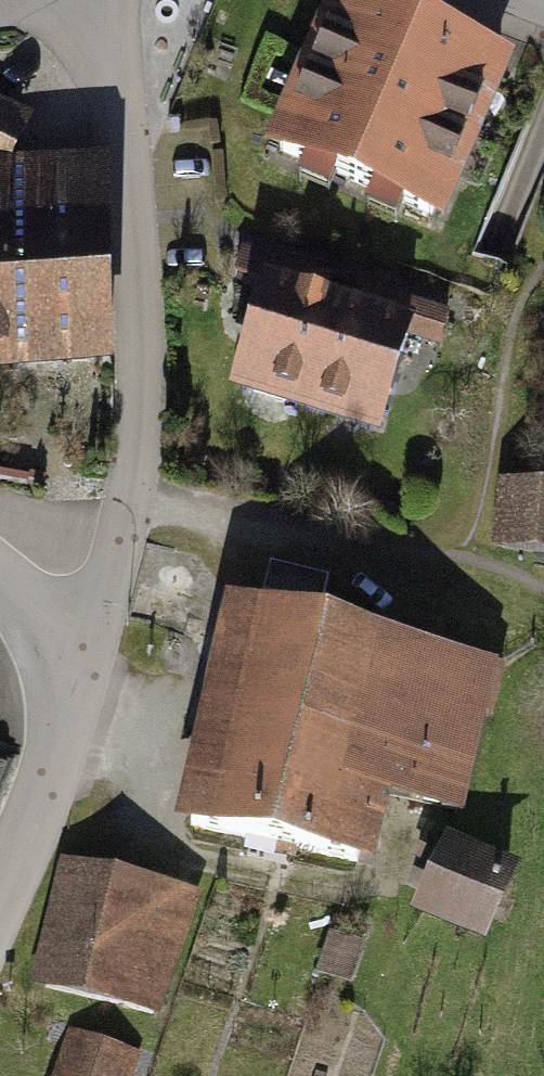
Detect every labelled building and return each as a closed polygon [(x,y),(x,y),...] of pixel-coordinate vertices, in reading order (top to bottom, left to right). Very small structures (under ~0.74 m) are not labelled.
[(365,0),(317,0),(257,152),(290,166),(284,181),(324,196),(330,181),(357,192),(351,205),(389,220),(394,207),(438,224),(505,55),(403,15),(365,0)] [(0,111),(0,161),(6,161),(26,125),(0,111)] [(104,366),(101,156),(6,161),(0,161),(0,367),(104,366)] [(324,281),(237,255),(229,282),(253,289),(221,392),(374,438),(404,340),(431,348),(440,318),(353,292),(349,304),(320,295),(324,281)] [(496,480),(488,550),(543,556),(543,486),(496,480)] [(330,579),(268,562),(261,590),(322,607),(330,579)] [(496,666),(217,601),(165,822),(363,868),(380,796),(461,815),(496,666)] [(513,865),(438,833),(405,911),(480,943),(513,865)] [(187,893),(56,859),(23,988),(154,1021),(187,893)] [(355,948),(322,937),(310,975),(343,985),(355,948)] [(133,1055),(60,1033),(48,1075),(127,1075),(133,1055)]
